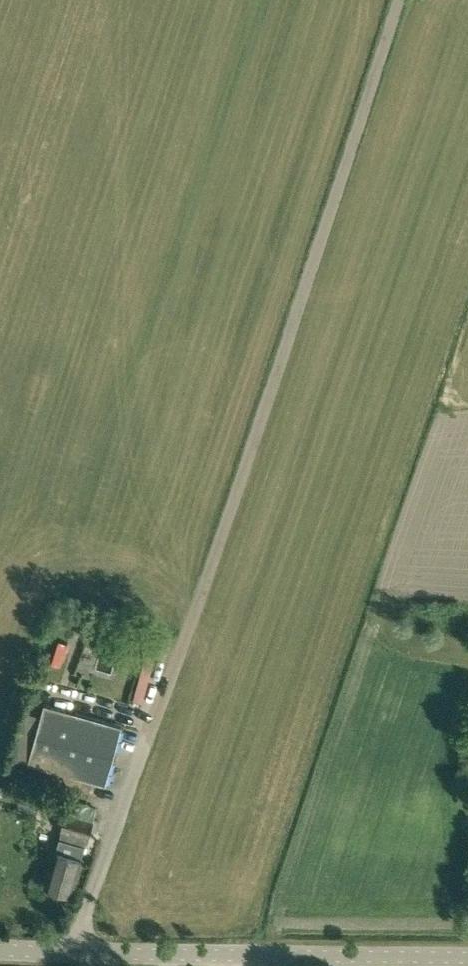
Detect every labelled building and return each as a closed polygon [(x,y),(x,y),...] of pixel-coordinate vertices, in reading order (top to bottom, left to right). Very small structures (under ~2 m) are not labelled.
[(13,759),(15,760),(106,785),(123,726),(45,704),(41,715),(26,711),(13,759)] [(95,831),(98,819),(94,818),(97,807),(91,806),(92,802),(71,796),(68,803),(48,797),(45,807),(66,814),(60,833),(62,834),(57,850),(56,850),(46,884),(73,892),(83,858),(81,858),(85,844),(84,844),(86,837),(88,837),(90,829),(95,831)]
